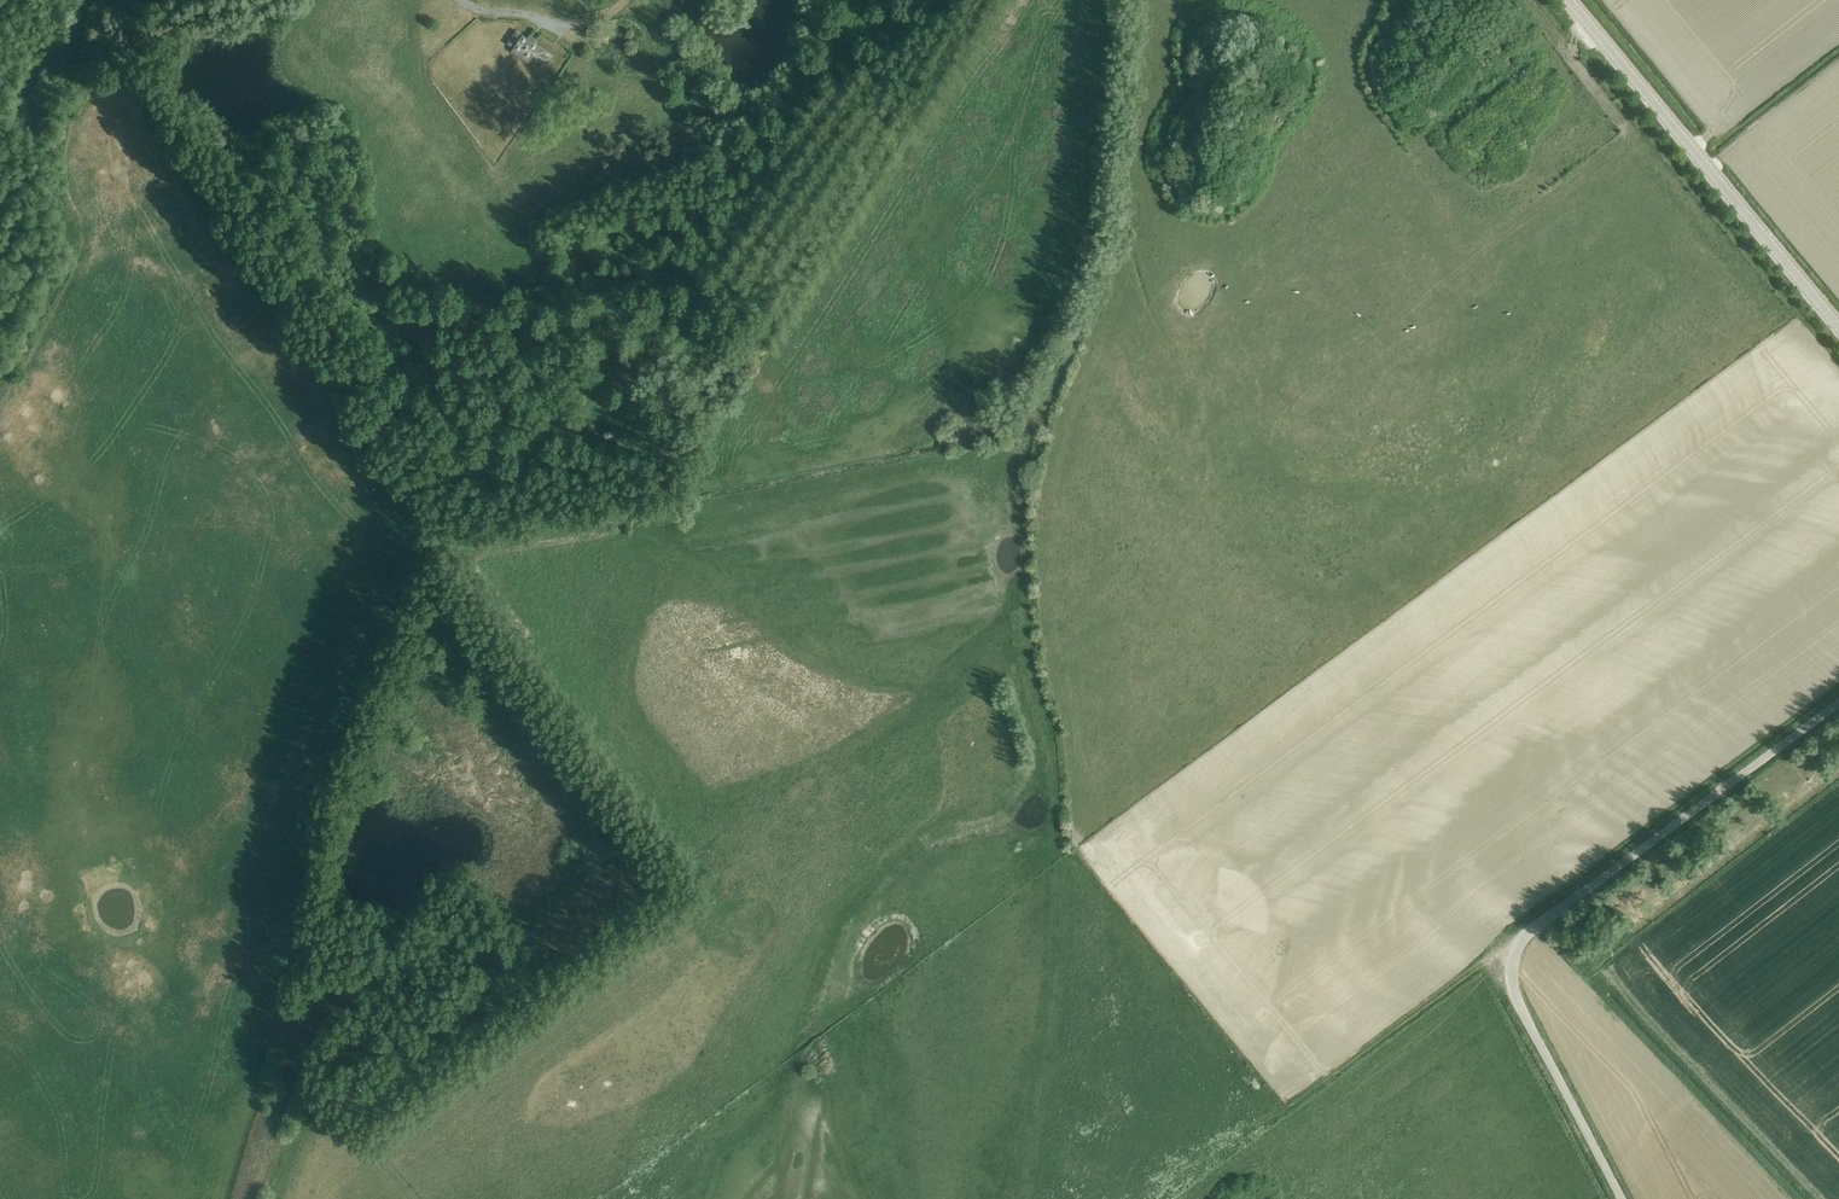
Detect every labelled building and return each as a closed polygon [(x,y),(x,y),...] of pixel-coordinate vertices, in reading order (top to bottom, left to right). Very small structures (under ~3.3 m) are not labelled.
[(545,51),(536,45),(539,41),(529,34),(527,38),(517,31),(508,44),(524,55),(520,60),(528,65),(532,60),(538,64),(539,62),(545,66),(550,58),(544,54),(545,51)] [(1605,979),(1613,975),(1609,965),(1600,969),(1605,979)]
